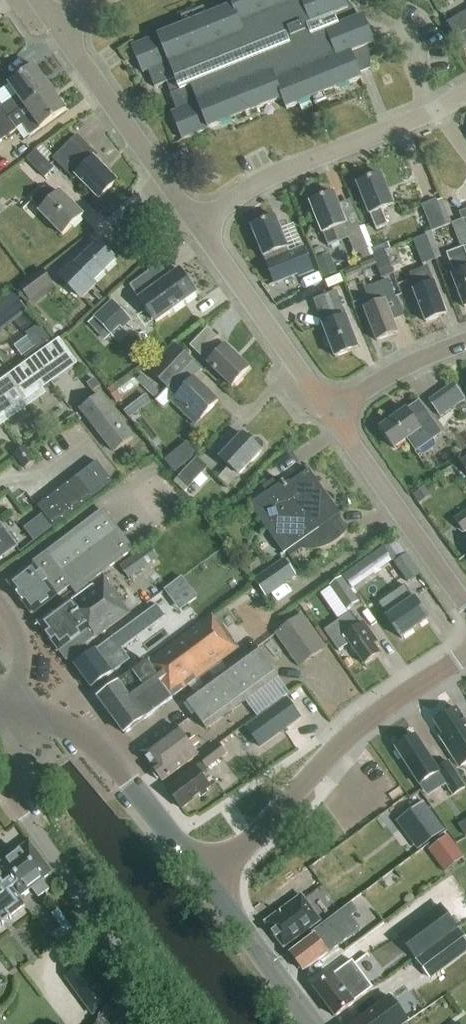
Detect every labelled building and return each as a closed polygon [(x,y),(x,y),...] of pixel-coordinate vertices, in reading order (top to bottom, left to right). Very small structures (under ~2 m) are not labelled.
[(232,6),(132,46),(142,72),(148,70),(154,86),(175,78),(179,90),(170,93),(177,110),(171,113),(182,139),(282,99),(286,109),(361,79),(360,74),(370,70),(370,64),(370,58),(369,53),(369,50),(367,45),(375,42),(364,15),(339,25),(335,14),(348,9),(345,0),(229,0),(232,6)] [(465,56),(465,13),(447,24),(465,56)] [(50,88),(34,66),(9,84),(17,96),(0,107),(0,130),(2,133),(13,125),(8,118),(50,88)] [(22,126),(29,136),(66,110),(50,88),(8,118),(13,125),(2,133),(0,130),(0,142),(22,126)] [(116,181),(94,159),(97,156),(77,135),(53,159),(73,180),(76,177),(98,199),(116,181)] [(44,179),(54,170),(35,151),(26,160),(44,179)] [(387,225),(382,210),(393,205),(381,174),(357,184),(369,215),(370,214),(376,229),(387,225)] [(54,197),(44,187),(30,200),(40,210),(38,211),(62,235),(83,215),(60,192),(54,197)] [(348,239),(344,230),(347,228),(334,193),(310,203),(322,234),(327,247),(348,239)] [(431,232),(446,226),(436,201),(421,206),(431,232)] [(289,252),(287,248),(275,217),(251,226),(263,257),(264,257),(266,263),(274,284),(298,274),(299,277),(313,271),(303,247),(289,252)] [(465,307),(465,218),(451,224),(460,249),(446,255),(454,275),(452,276),(464,308),(465,307)] [(355,256),(368,251),(357,224),(347,228),(344,230),(348,239),(355,256)] [(422,266),(441,259),(431,233),(425,235),(425,236),(413,241),(422,266)] [(94,281),(116,260),(98,242),(75,265),(72,262),(57,278),(80,302),(97,285),(94,281)] [(381,252),(387,275),(401,272),(396,249),(381,252)] [(433,284),(427,268),(410,275),(416,290),(413,292),(425,322),(446,315),(434,284),(433,284)] [(196,293),(179,270),(154,288),(147,279),(129,292),(145,314),(140,317),(150,330),(171,315),(169,313),(196,293)] [(32,305),(54,289),(41,271),(15,290),(25,304),(29,301),(32,305)] [(376,341),(397,333),(386,302),(394,299),(387,280),(367,288),(370,298),(362,301),(365,309),(364,309),(376,341)] [(345,317),(335,291),(313,300),(318,313),(323,311),(328,323),(322,325),(335,357),(358,348),(346,316),(345,317)] [(28,312),(12,292),(0,301),(0,334),(28,312)] [(122,331),(131,323),(111,301),(93,318),(94,319),(88,325),(104,343),(120,329),(122,331)] [(216,337),(207,328),(190,346),(208,363),(207,364),(231,387),(249,368),(225,345),(227,343),(225,341),(226,340),(219,334),(216,337)] [(71,357),(57,338),(0,380),(0,417),(14,407),(3,393),(14,385),(24,399),(40,387),(36,382),(71,357)] [(193,426),(217,401),(194,378),(202,370),(173,344),(148,370),(177,397),(170,404),(193,426)] [(92,392),(100,387),(94,379),(86,385),(92,392)] [(114,452),(132,438),(99,395),(80,409),(114,452)] [(440,433),(419,402),(407,411),(406,409),(379,428),(394,449),(408,439),(416,450),(440,433)] [(45,428),(53,422),(47,414),(40,419),(45,428)] [(36,434),(43,429),(38,421),(30,426),(36,434)] [(251,442),(242,434),(219,459),(228,468),(217,479),(226,488),(237,476),(238,476),(264,449),(264,444),(259,440),(254,439),(251,442)] [(180,470),(204,451),(194,439),(171,457),(180,470)] [(14,457),(24,471),(35,463),(25,449),(14,457)] [(182,495),(208,468),(197,458),(177,479),(175,476),(168,483),(182,495)] [(37,508),(52,528),(111,483),(96,463),(37,508)] [(281,484),(250,507),(284,555),(299,545),(301,547),(307,547),(313,547),(320,546),(329,542),(334,539),(342,533),(334,521),(341,516),(309,471),(284,489),(281,484)] [(423,488),(411,495),(418,505),(429,497),(423,488)] [(465,530),(465,512),(455,520),(464,532),(465,530)] [(31,615),(70,586),(76,594),(134,550),(105,513),(75,535),(73,533),(7,583),(31,615)] [(7,535),(0,526),(0,559),(16,547),(11,541),(7,535)] [(396,540),(388,545),(398,560),(406,555),(396,540)] [(149,545),(120,566),(129,578),(158,558),(149,545)] [(388,558),(389,557),(383,549),(343,577),(349,585),(350,585),(353,589),(391,562),(388,558)] [(407,583),(419,574),(406,555),(398,560),(394,562),(407,583)] [(265,599),(296,578),(284,560),(253,581),(265,599)] [(127,612),(102,579),(69,604),(67,602),(38,624),(59,652),(73,641),(79,649),(127,612)] [(164,592),(173,603),(189,591),(181,580),(164,592)] [(358,603),(347,587),(335,595),(346,611),(358,603)] [(404,587),(377,605),(386,618),(401,639),(429,619),(414,598),(413,600),(404,587)] [(358,627),(351,617),(349,614),(324,632),(338,652),(349,644),(364,665),(379,654),(374,645),(377,643),(363,623),(358,627)] [(194,693),(214,678),(208,670),(238,647),(220,623),(218,624),(211,615),(164,649),(146,662),(147,663),(123,681),(119,683),(98,698),(124,734),(171,699),(170,698),(188,685),(194,693)] [(299,666),(325,648),(301,615),(275,634),(299,666)] [(146,662),(164,649),(157,639),(149,645),(146,644),(139,649),(139,653),(129,660),(112,638),(74,666),(91,688),(115,670),(123,681),(147,663),(146,662)] [(214,678),(194,693),(185,700),(206,729),(276,678),(254,649),(214,678)] [(259,747),(293,723),(301,717),(286,698),(245,728),(259,747)] [(465,766),(465,722),(457,709),(434,724),(442,736),(440,738),(460,770),(465,766)] [(163,781),(198,755),(176,726),(141,752),(152,766),(151,767),(151,773),(156,779),(162,781),(163,781)] [(395,749),(419,785),(428,780),(436,792),(445,786),(453,798),(465,789),(449,762),(437,769),(415,736),(395,749)] [(181,809),(209,788),(200,777),(209,771),(207,769),(226,755),(218,744),(198,760),(201,763),(166,789),(173,799),(173,803),(176,807),(180,808),(181,809)] [(417,851),(444,831),(423,802),(396,822),(417,851)] [(434,841),(449,872),(465,863),(465,847),(457,830),(434,841)] [(0,864),(0,875),(18,899),(31,889),(38,899),(49,891),(41,881),(51,873),(29,842),(0,864)] [(18,899),(0,875),(0,924),(1,925),(10,919),(9,917),(24,906),(18,899)] [(284,948),(320,921),(301,896),(265,923),(284,948)] [(357,911),(351,903),(312,932),(314,936),(290,954),(296,962),(295,963),(299,969),(301,968),(303,972),(360,928),(351,916),(357,911)] [(440,907),(399,937),(416,959),(435,945),(456,929),(440,907)] [(432,984),(465,960),(465,942),(459,933),(417,964),(432,984)] [(335,1017),(354,1003),(372,988),(345,951),(324,966),(332,975),(314,989),(335,1017)] [(91,1015),(113,999),(85,962),(64,977),(91,1015)] [(354,1023),(405,1023),(408,1022),(389,998),(354,1023)]
